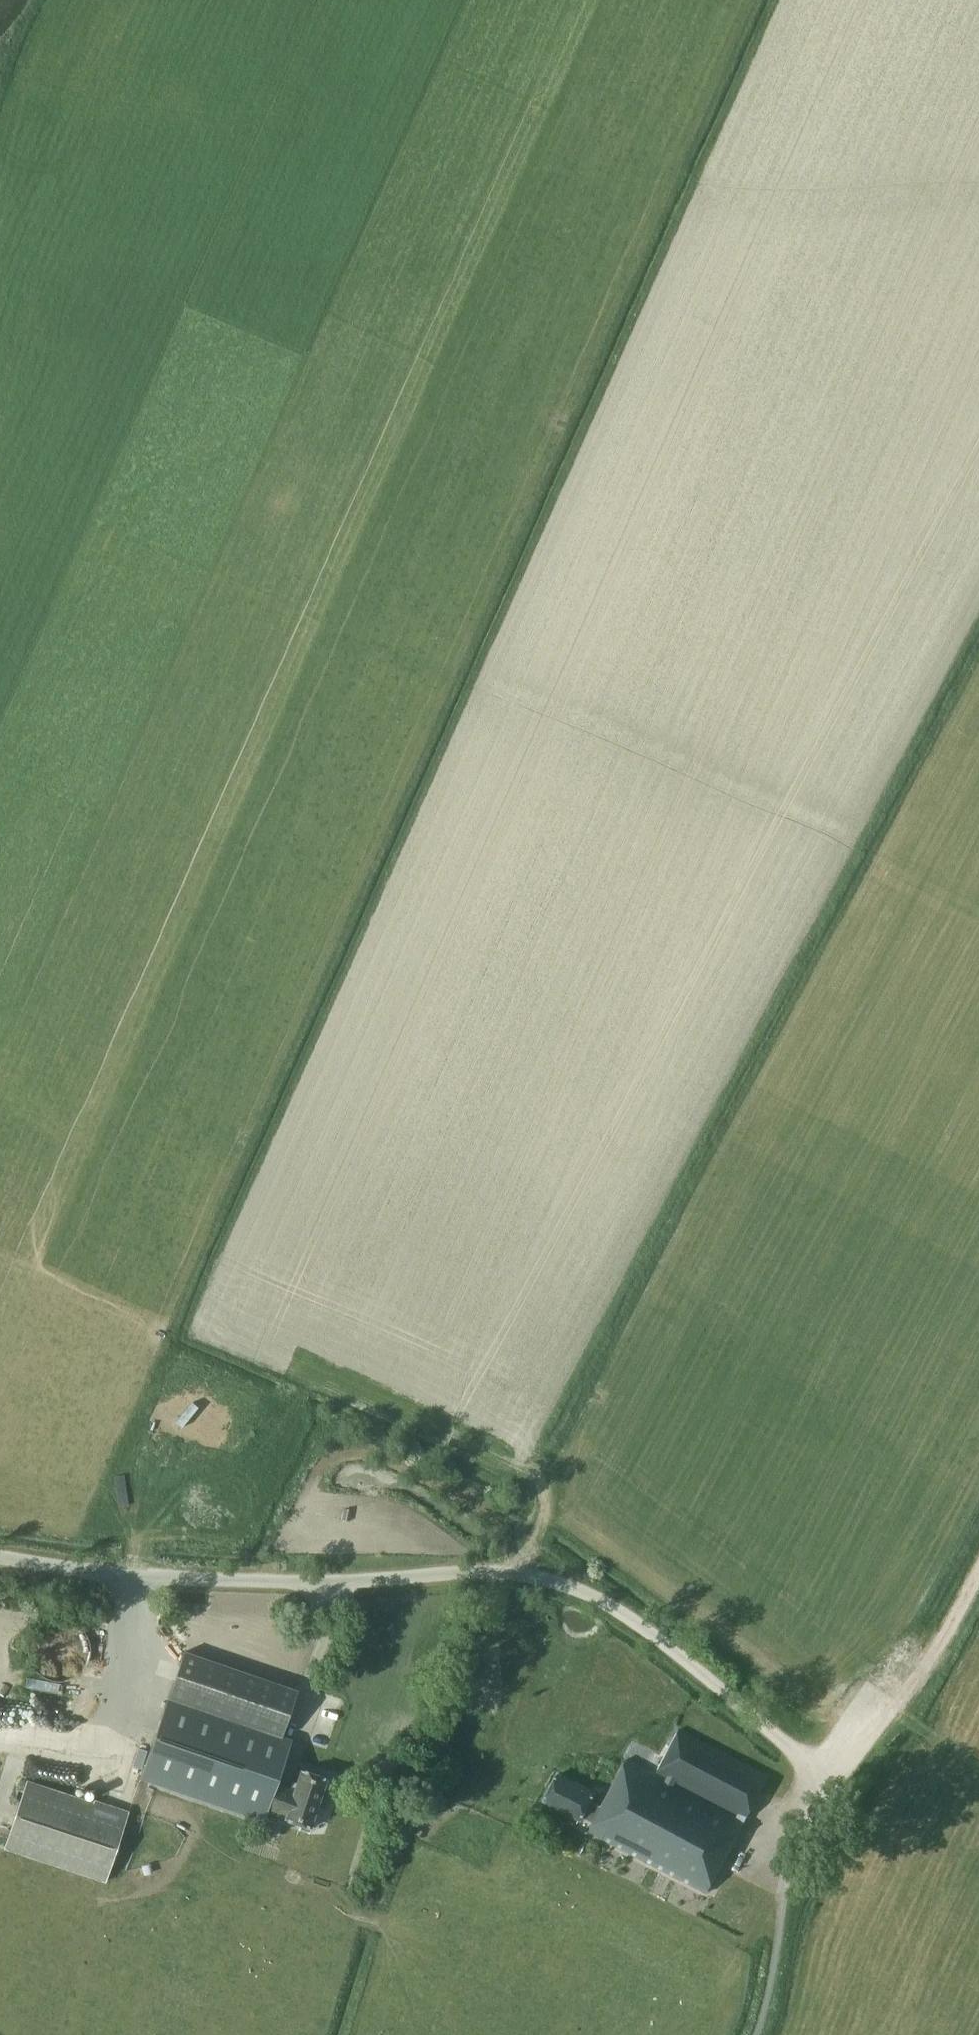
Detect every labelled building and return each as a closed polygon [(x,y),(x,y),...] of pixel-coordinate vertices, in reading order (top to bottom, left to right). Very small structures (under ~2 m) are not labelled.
[(353,1614),(360,1604),(351,1598),(344,1608),(353,1614)] [(281,1736),(296,1692),(182,1652),(141,1773),(255,1813),(257,1807),(285,1817),(284,1819),(310,1828),(326,1778),(301,1769),(296,1783),(292,1782),(290,1788),(282,1785),(297,1742),(281,1736)] [(590,1830),(601,1836),(707,1892),(769,1775),(680,1729),(656,1774),(627,1759),(605,1799),(594,1794),(596,1792),(558,1773),(545,1801),(582,1819),(583,1820),(593,1824),(590,1830)] [(96,1796),(95,1799),(26,1777),(4,1846),(108,1880),(131,1808),(96,1796)]
